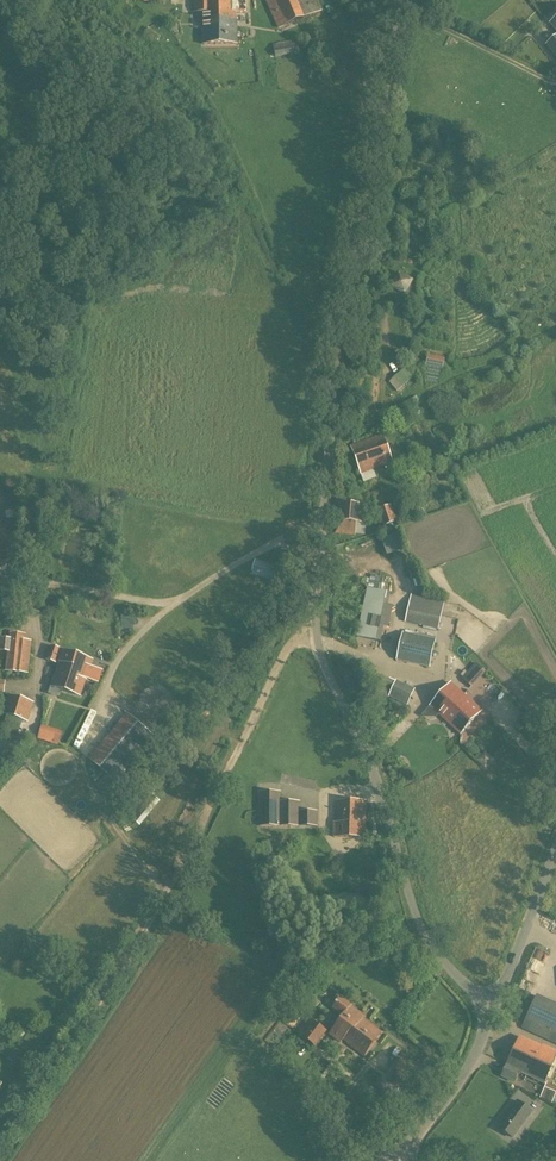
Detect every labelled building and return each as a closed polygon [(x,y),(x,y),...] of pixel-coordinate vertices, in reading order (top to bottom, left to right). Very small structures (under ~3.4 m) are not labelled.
[(195,12),(204,12),(204,44),(235,44),(235,12),(247,12),(247,0),(195,0),(195,12)] [(278,29),(306,18),(309,24),(315,21),(312,15),(322,11),(317,0),(267,0),(266,1),(278,29)] [(431,10),(436,0),(428,0),(424,6),(431,10)] [(155,41),(159,35),(146,28),(143,34),(155,41)] [(555,58),(555,38),(546,46),(555,58)] [(296,41),(273,44),(275,57),(299,53),(296,41)] [(467,212),(458,213),(460,242),(469,242),(467,212)] [(390,287),(405,296),(414,280),(398,271),(390,287)] [(425,366),(443,370),(445,357),(428,353),(425,366)] [(396,390),(411,377),(404,368),(388,380),(396,390)] [(360,401),(360,420),(375,419),(374,401),(360,401)] [(351,447),(361,473),(392,463),(383,437),(351,447)] [(364,503),(338,501),(336,533),(355,534),(355,530),(361,531),(361,523),(363,523),(364,503)] [(391,505),(378,510),(383,526),(400,520),(399,515),(395,517),(391,505)] [(397,533),(382,538),(387,554),(403,549),(397,533)] [(281,551),(278,575),(290,577),(293,553),(281,551)] [(251,575),(273,582),(278,567),(255,561),(251,575)] [(444,601),(412,594),(405,623),(438,630),(444,601)] [(365,599),(358,637),(381,641),(383,626),(388,627),(393,605),(365,599)] [(6,671),(26,673),(30,643),(23,642),(24,636),(10,634),(6,671)] [(403,634),(397,659),(429,667),(435,641),(403,634)] [(46,659),(56,663),(61,649),(51,645),(46,659)] [(64,650),(57,670),(85,680),(92,660),(64,650)] [(475,662),(461,677),(471,686),(485,671),(475,662)] [(85,680),(57,670),(51,686),(79,696),(85,680)] [(396,682),(381,675),(374,688),(389,696),(406,705),(415,689),(397,681),(396,682)] [(450,684),(430,706),(460,734),(480,712),(450,684)] [(7,715),(3,728),(18,733),(22,720),(28,722),(34,703),(8,694),(3,714),(7,715)] [(124,713),(85,759),(113,782),(152,736),(124,713)] [(57,745),(61,731),(39,725),(35,739),(57,745)] [(0,732),(0,756),(12,741),(0,732)] [(484,751),(476,760),(484,768),(492,759),(484,751)] [(280,792),(260,793),(260,826),(300,826),(317,826),(317,811),(299,811),(299,801),(280,802),(280,792)] [(337,802),(337,824),(335,824),(335,837),(365,837),(365,802),(337,802)] [(341,1041),(343,1039),(349,1043),(348,1044),(363,1055),(380,1032),(363,1019),(364,1017),(350,1007),(351,1006),(339,997),(331,1008),(343,1017),(331,1033),(341,1041)] [(555,1040),(555,1006),(536,997),(523,1025),(555,1040)] [(327,1032),(309,1017),(297,1031),(315,1046),(327,1032)] [(519,1038),(514,1050),(507,1065),(503,1073),(501,1077),(514,1083),(520,1071),(545,1082),(555,1058),(555,1053),(542,1047),(541,1048),(519,1038)] [(400,1059),(394,1083),(418,1090),(424,1066),(400,1059)] [(519,1103),(500,1128),(513,1137),(531,1112),(519,1103)]
